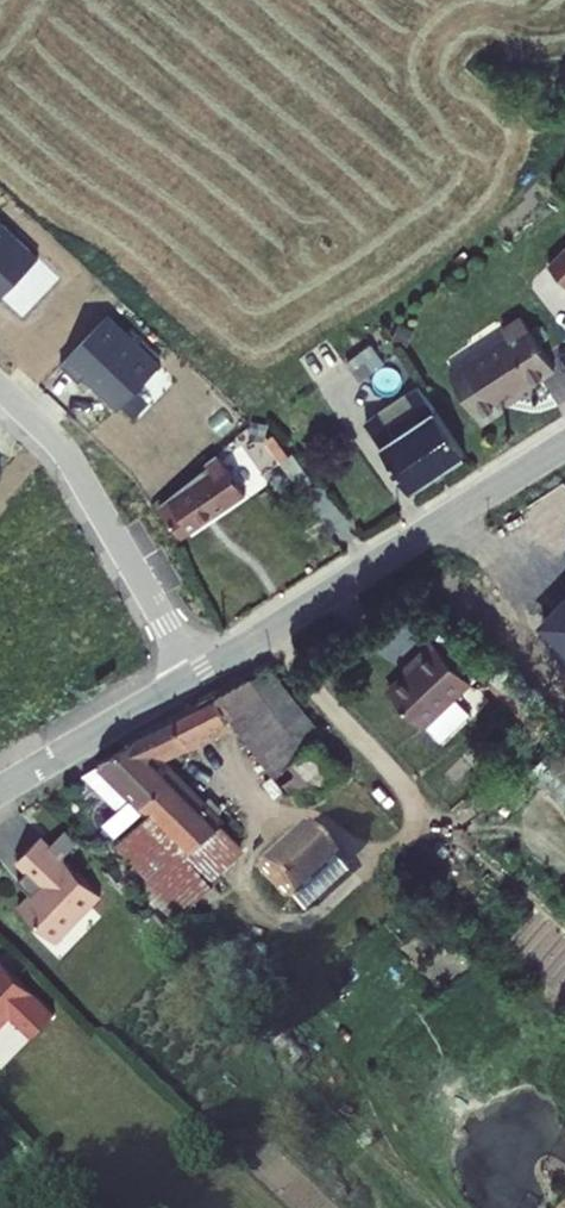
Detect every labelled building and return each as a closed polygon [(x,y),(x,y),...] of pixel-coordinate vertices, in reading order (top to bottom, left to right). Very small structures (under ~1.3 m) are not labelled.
[(0,221),(0,297),(38,258),(0,221)] [(558,283),(564,276),(564,232),(536,260),(558,283)] [(544,363),(509,313),(491,326),(496,333),(440,372),(473,420),(496,404),(493,399),(544,363)] [(111,314),(62,365),(113,414),(162,363),(111,314)] [(356,421),(407,493),(458,458),(407,384),(356,421)] [(145,508),(167,539),(231,494),(208,462),(196,470),(197,471),(145,508)] [(465,681),(426,644),(413,657),(416,660),(399,676),(402,679),(386,696),(419,729),(465,681)] [(130,749),(97,768),(183,851),(181,853),(211,886),(242,858),(152,763),(231,723),(299,808),(343,773),(315,747),(321,742),(268,673),(126,743),(130,749)] [(28,886),(7,908),(44,942),(89,896),(28,839),(3,863),(28,886)] [(307,844),(261,880),(296,923),(340,882),(307,844)] [(181,853),(144,883),(178,914),(212,887),(211,886),(181,853)] [(4,1017),(26,1037),(51,1012),(0,962),(0,1020),(4,1017)]
